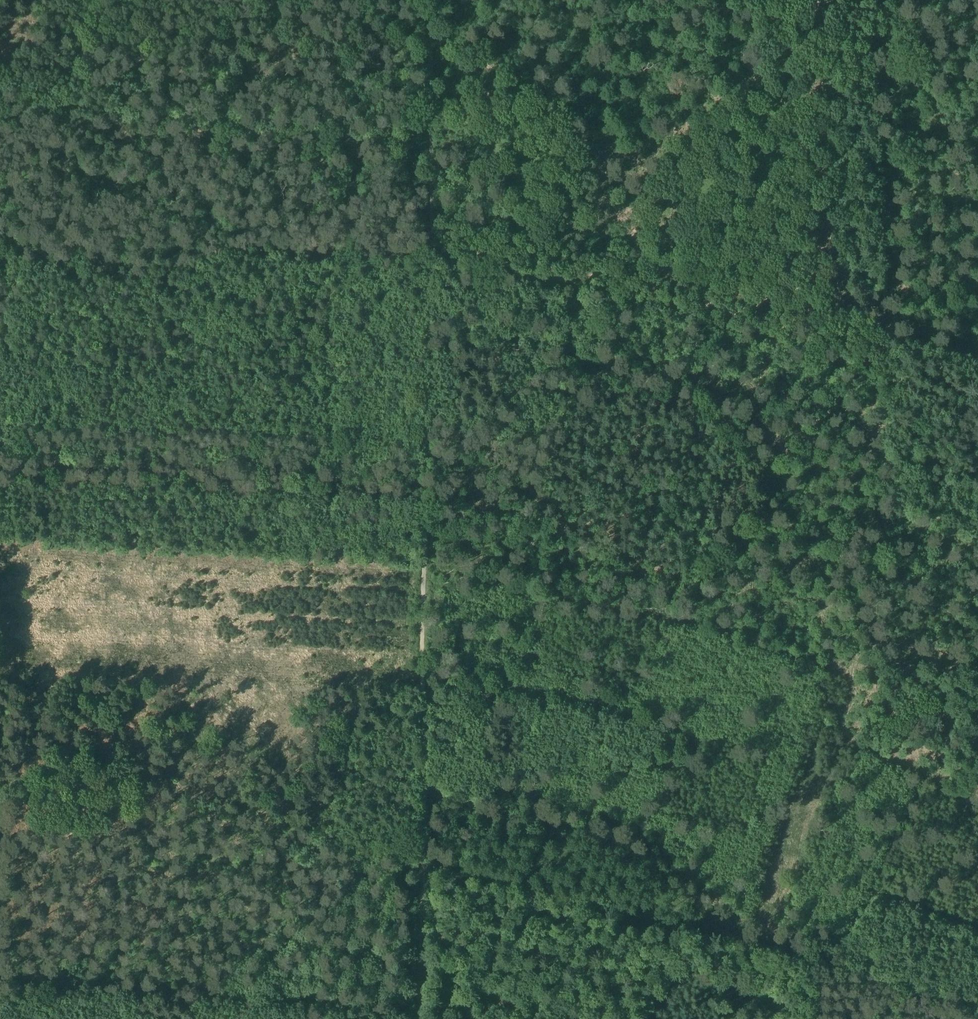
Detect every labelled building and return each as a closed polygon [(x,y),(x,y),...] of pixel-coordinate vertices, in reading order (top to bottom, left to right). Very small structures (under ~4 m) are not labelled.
[(434,609),(438,588),(430,586),(426,608),(434,609)]
